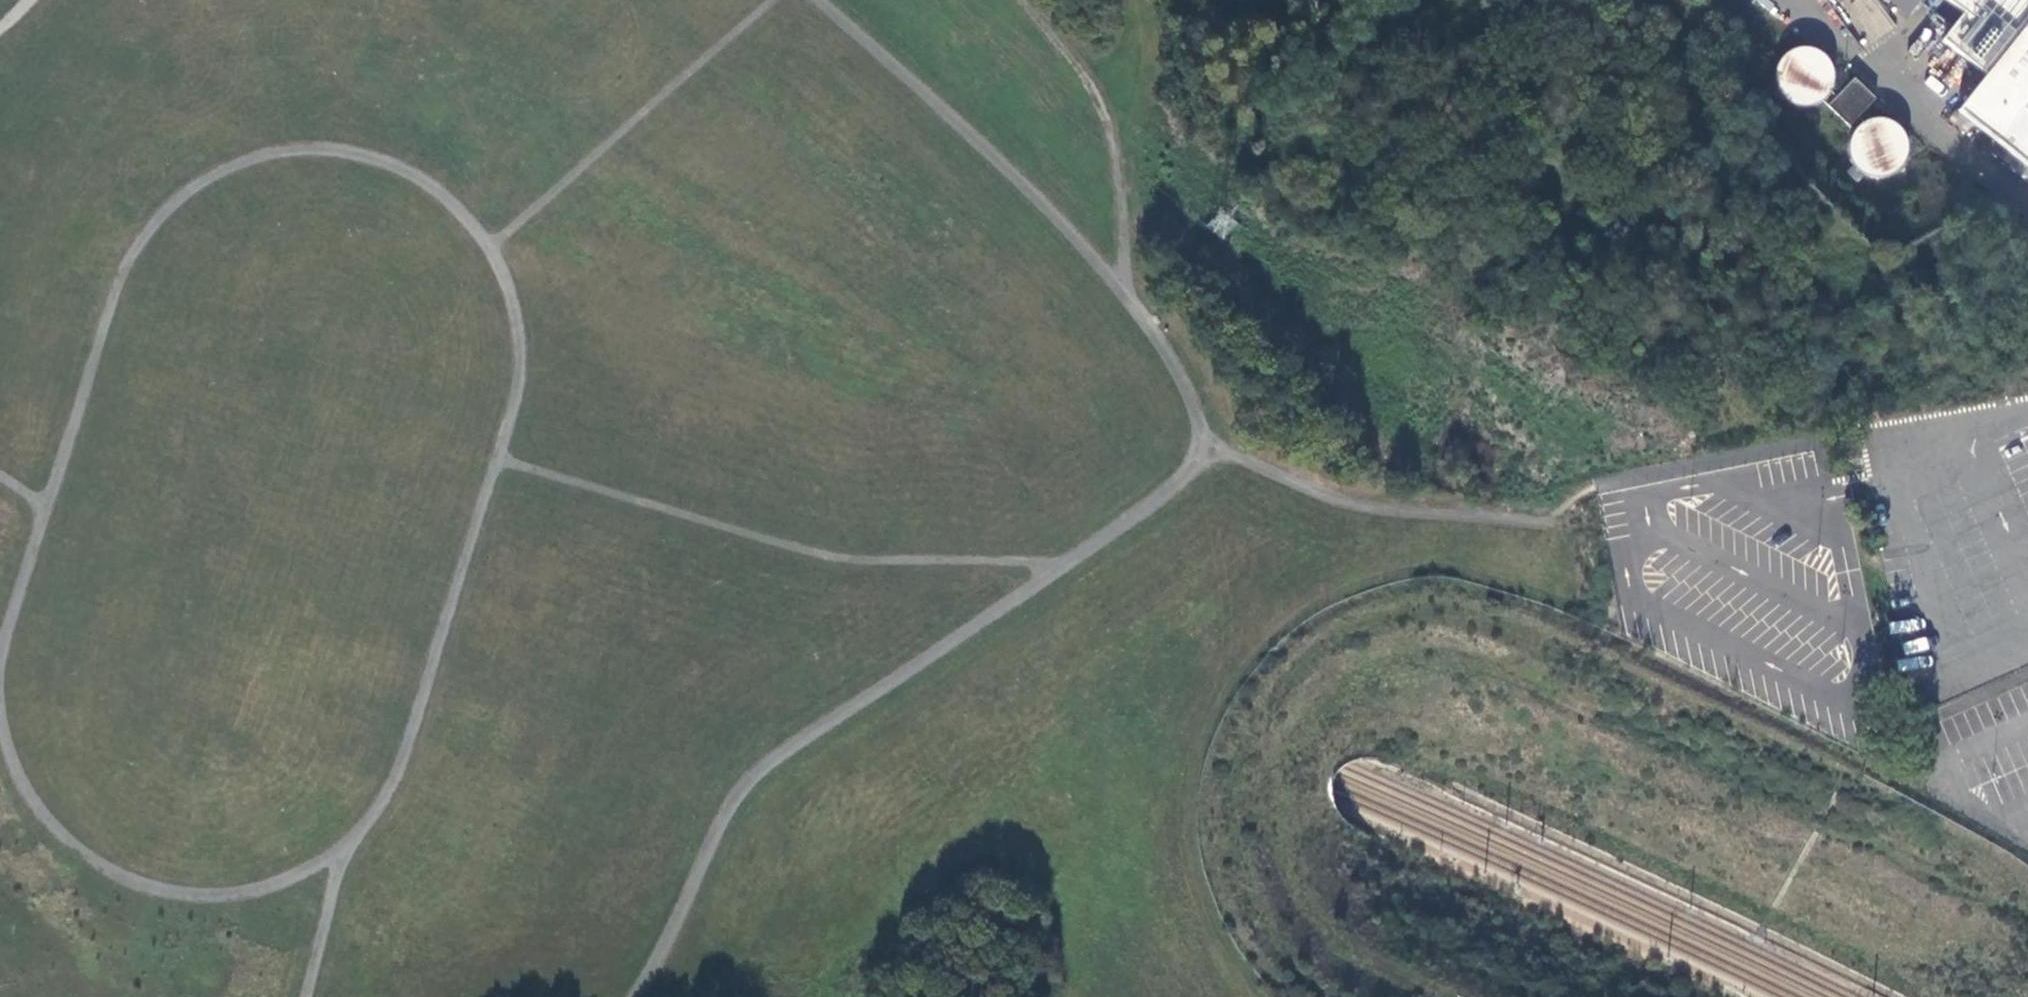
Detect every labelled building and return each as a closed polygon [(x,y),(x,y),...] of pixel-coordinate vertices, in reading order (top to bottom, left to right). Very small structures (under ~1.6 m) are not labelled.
[(1909,16),(1922,0),(1889,0),(1909,16)] [(1964,13),(1942,41),(1987,75),(1959,111),(2027,166),(2027,0),(1948,0),(1964,13)] [(1812,103),(1820,100),(1828,94),(1832,86),(1834,77),(1834,68),(1830,59),(1823,53),(1815,48),(1806,46),(1797,48),(1789,52),(1782,58),(1778,66),(1777,75),(1778,83),(1781,91),(1787,98),(1795,102),(1803,104),(1812,103)] [(1876,99),(1855,78),(1836,97),(1831,92),(1824,99),(1854,130),(1861,123),(1856,118),(1876,99)] [(1887,175),(1895,172),(1903,166),(1907,158),(1910,149),(1909,140),(1905,131),(1898,124),(1890,120),(1881,118),(1872,119),(1864,124),(1857,130),(1853,138),(1852,146),(1853,155),(1856,163),(1862,169),(1870,174),(1879,176),(1887,175)]
